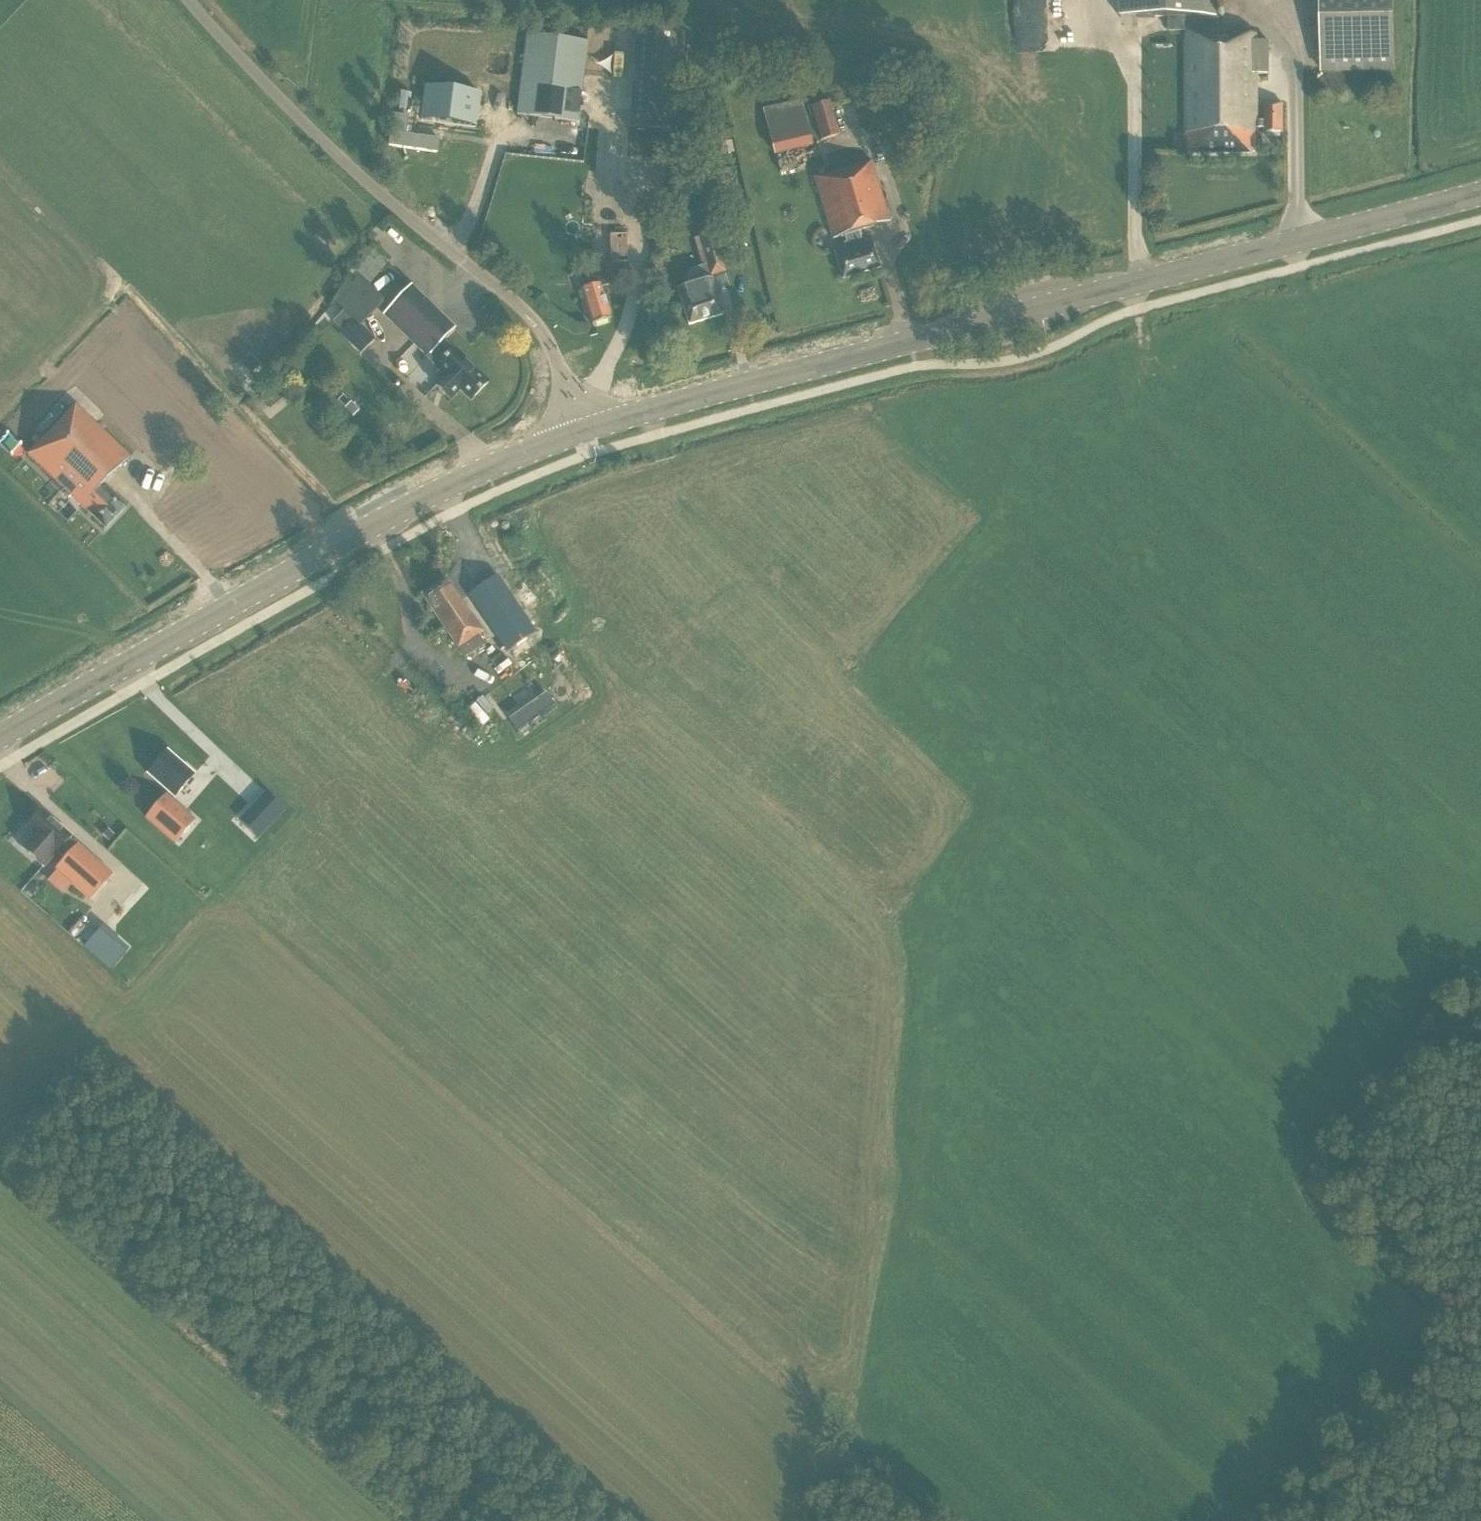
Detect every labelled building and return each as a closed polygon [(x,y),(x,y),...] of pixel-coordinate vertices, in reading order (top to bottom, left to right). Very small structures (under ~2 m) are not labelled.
[(1158,17),(1170,17),(1170,31),(1188,30),(1189,154),(1256,153),(1255,128),(1266,128),(1266,132),(1284,132),(1284,104),(1266,104),(1266,121),(1258,121),(1258,74),(1269,74),(1270,61),(1269,41),(1257,41),(1257,34),(1238,34),(1238,30),(1219,30),(1218,0),(1158,0),(1158,17)] [(1394,0),(1321,0),(1322,71),(1395,70),(1394,0)] [(524,38),(524,30),(507,28),(506,36),(524,38)] [(685,33),(637,29),(630,129),(678,132),(685,33)] [(590,93),(582,92),(589,41),(528,34),(518,114),(578,122),(581,101),(589,103),(590,93)] [(1005,36),(1006,54),(1052,53),(1051,35),(1005,36)] [(482,99),(428,91),(423,125),(477,134),(482,99)] [(821,139),(822,140),(840,134),(830,101),(812,106),(821,139)] [(763,111),(770,141),(808,133),(801,102),(763,111)] [(413,112),(394,106),(384,136),(403,142),(413,112)] [(872,161),(815,177),(834,239),(845,236),(848,245),(834,249),(843,279),(880,268),(871,237),(862,240),(860,231),(890,222),(872,161)] [(574,244),(574,224),(551,223),(550,243),(574,244)] [(700,230),(690,233),(693,241),(700,239),(708,266),(692,270),(688,277),(691,286),(679,289),(690,325),(723,315),(716,291),(730,287),(714,234),(714,235),(710,223),(699,226),(700,230)] [(629,235),(611,235),(610,263),(630,263),(629,235)] [(608,265),(581,273),(586,288),(582,289),(593,325),(612,319),(602,288),(614,285),(608,265)] [(389,317),(433,359),(432,360),(451,378),(443,387),(452,395),(461,387),(470,395),(484,380),(454,352),(458,348),(451,341),(461,331),(415,288),(389,317)] [(339,335),(361,357),(377,341),(354,319),(339,335)] [(249,364),(242,373),(255,382),(261,373),(249,364)] [(76,406),(29,455),(106,528),(127,507),(104,485),(131,457),(76,406)] [(422,594),(465,657),(496,636),(490,627),(497,622),(509,640),(524,629),(500,594),(471,614),(446,578),(422,594)] [(501,702),(507,711),(532,695),(526,685),(501,702)] [(468,709),(478,722),(495,710),(485,697),(468,709)] [(169,752),(149,774),(175,797),(195,774),(169,752)] [(285,810),(266,793),(241,820),(259,837),(285,810)] [(166,795),(147,818),(176,844),(196,821),(166,795)] [(71,838),(42,811),(28,826),(36,833),(23,848),(44,867),(57,852),(59,854),(50,863),(91,900),(113,875),(79,845),(78,845),(71,838)]
